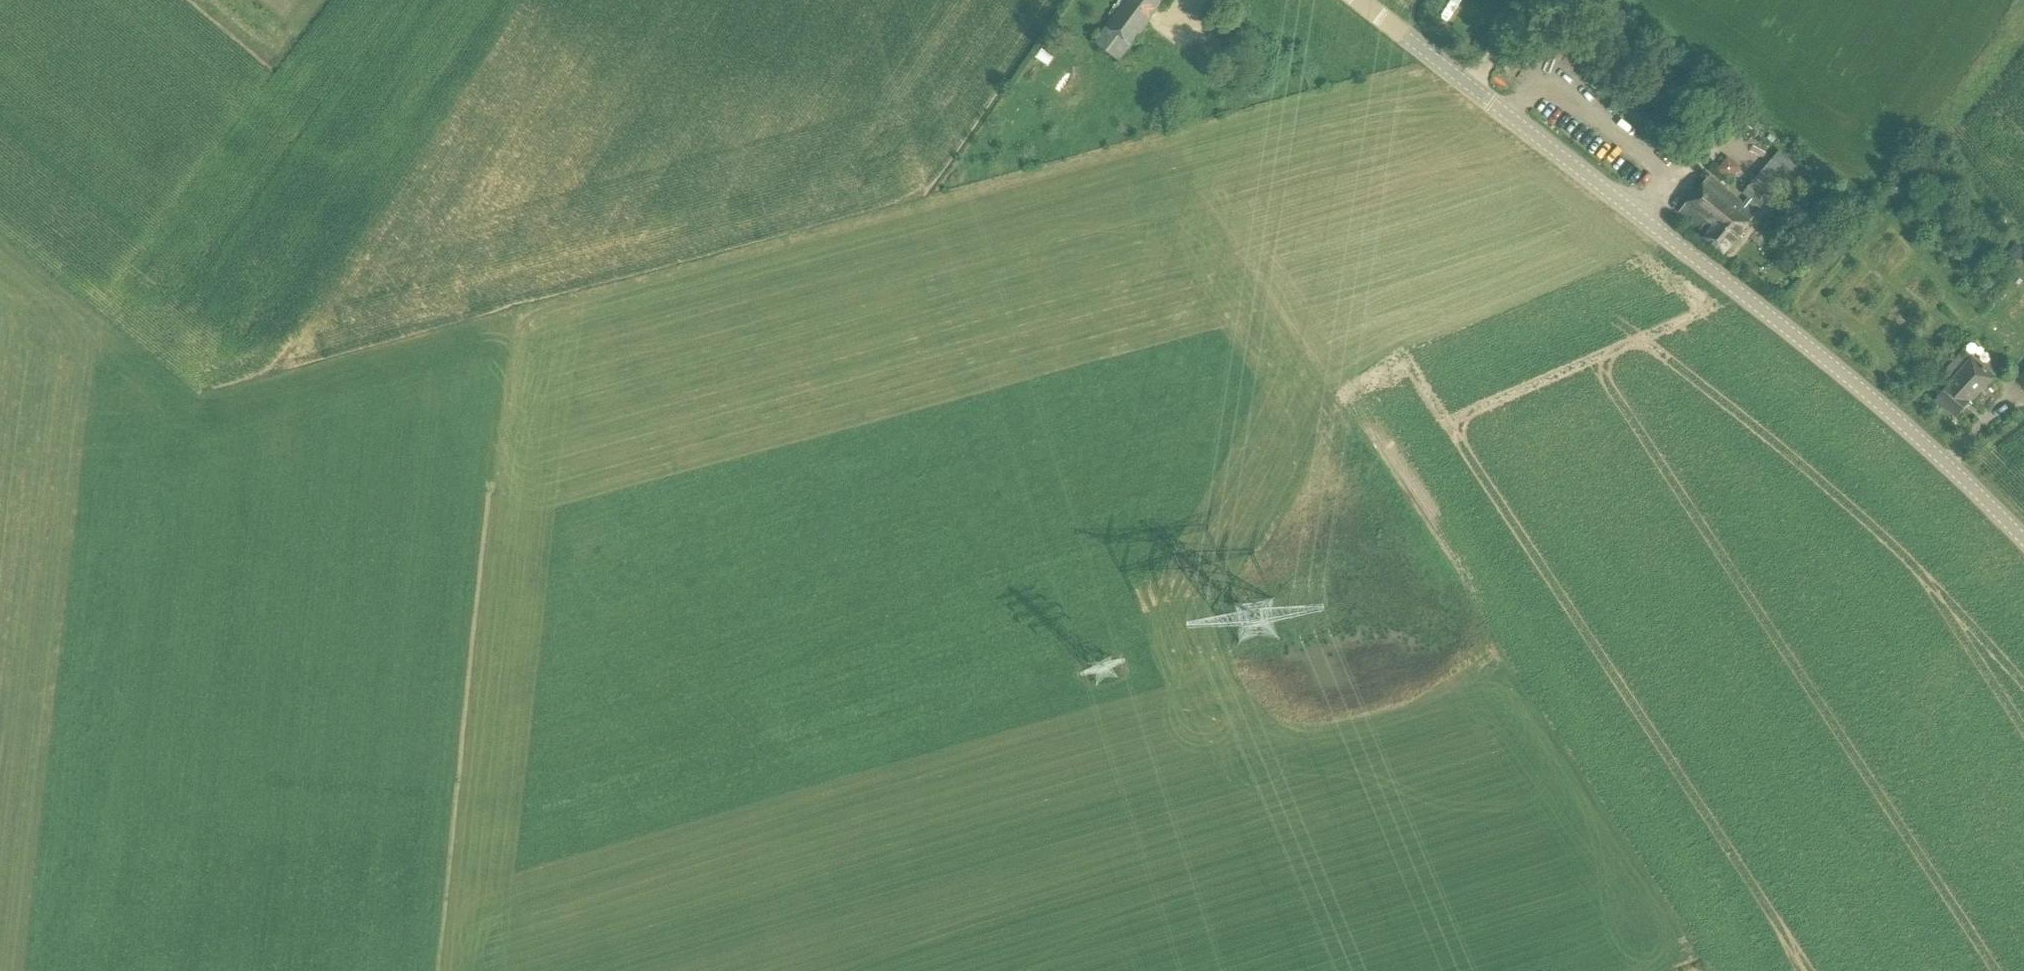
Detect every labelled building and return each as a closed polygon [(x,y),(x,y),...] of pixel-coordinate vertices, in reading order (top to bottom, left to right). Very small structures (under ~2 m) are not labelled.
[(1106,28),(1094,43),(1120,62),(1131,46),(1132,47),(1166,0),(1126,0),(1105,27),(1106,28)] [(1057,53),(1045,45),(1035,59),(1047,67),(1057,53)] [(1517,72),(1524,81),(1537,72),(1530,63),(1517,72)] [(1769,216),(1805,176),(1779,151),(1741,193),(1749,199),(1744,204),(1710,176),(1680,213),(1707,235),(1704,239),(1724,255),(1751,222),(1750,221),(1756,214),(1752,210),(1756,205),(1769,216)] [(1727,157),(1716,170),(1730,181),(1740,168),(1727,157)] [(2016,244),(2015,245),(2001,261),(2010,269),(2011,269),(2021,258),(2023,254),(2023,251),(2017,245),(2016,244)] [(2005,370),(1991,356),(1982,366),(1974,358),(1964,369),(1954,360),(1941,375),(1951,383),(1936,400),(1956,418),(1992,377),(1996,381),(2005,370)] [(2015,381),(2023,388),(2023,371),(2015,381)]
